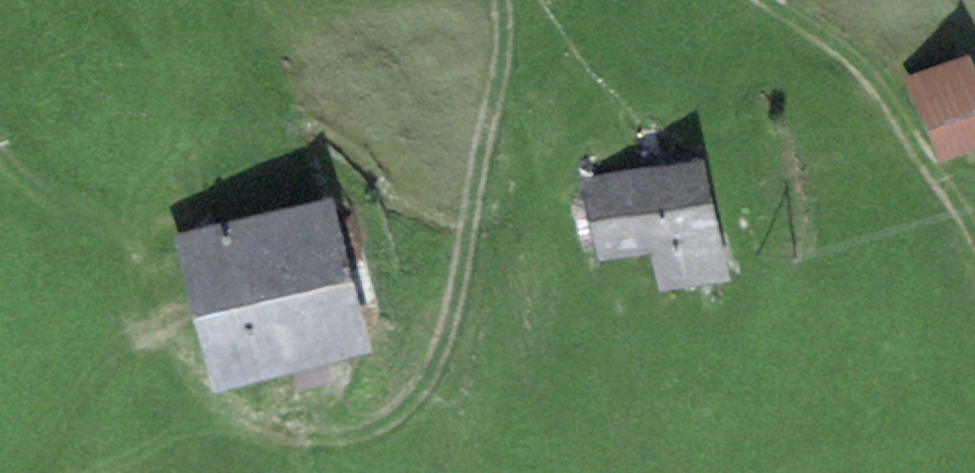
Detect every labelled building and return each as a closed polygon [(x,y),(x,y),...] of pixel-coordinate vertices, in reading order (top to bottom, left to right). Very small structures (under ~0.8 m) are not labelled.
[(902,81),(937,163),(974,147),(974,59),(971,51),(902,81)] [(648,172),(579,187),(595,259),(656,245),(665,286),(723,273),(697,161),(648,172)] [(325,203),(187,238),(221,374),(359,340),(325,203)]
